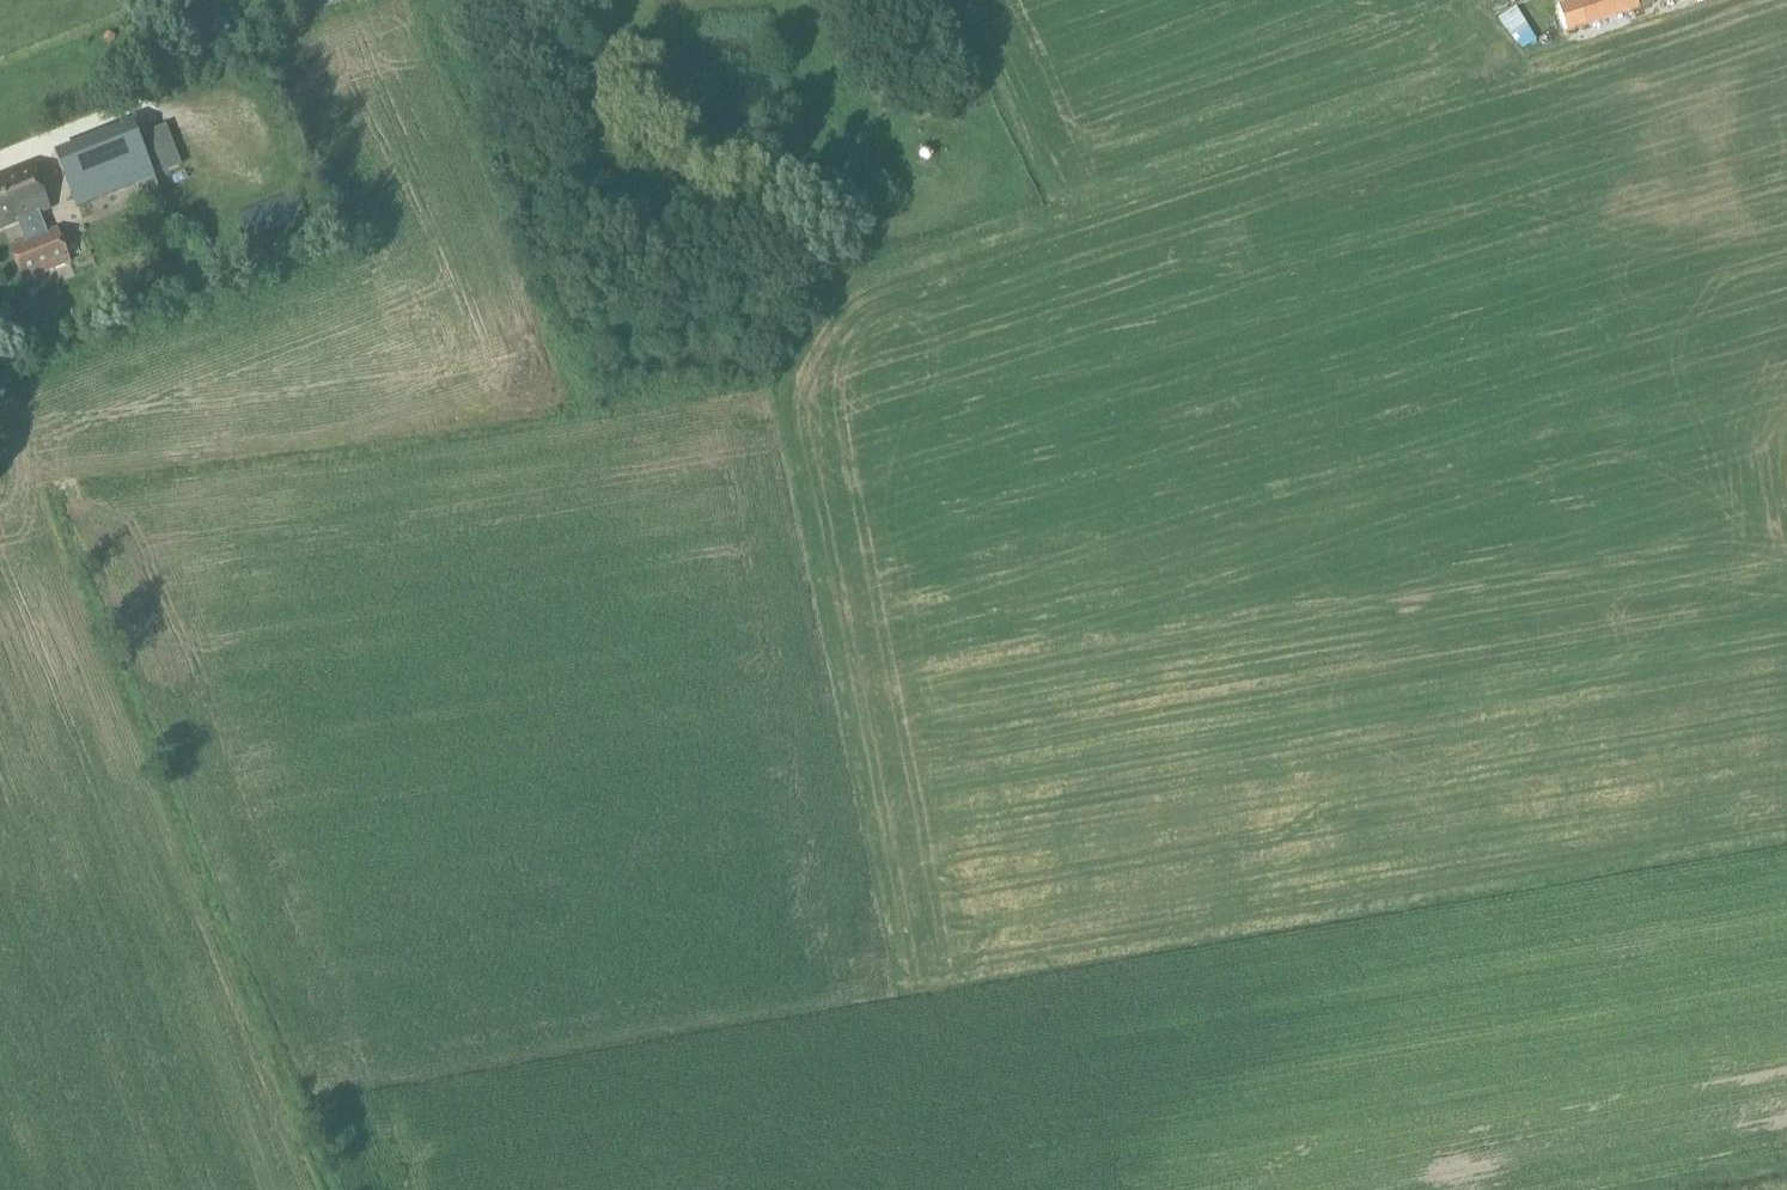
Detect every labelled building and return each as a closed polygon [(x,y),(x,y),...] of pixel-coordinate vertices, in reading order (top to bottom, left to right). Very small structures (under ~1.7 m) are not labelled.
[(1656,3),(1655,0),(1583,0),(1557,8),(1565,32),(1656,3)] [(1506,8),(1489,20),(1507,47),(1524,35),(1506,8)] [(145,97),(123,103),(127,117),(149,111),(145,97)] [(56,153),(78,208),(156,177),(133,122),(56,153)] [(31,167),(0,179),(0,229),(48,210),(31,167)] [(11,246),(25,282),(73,264),(58,228),(11,246)]
